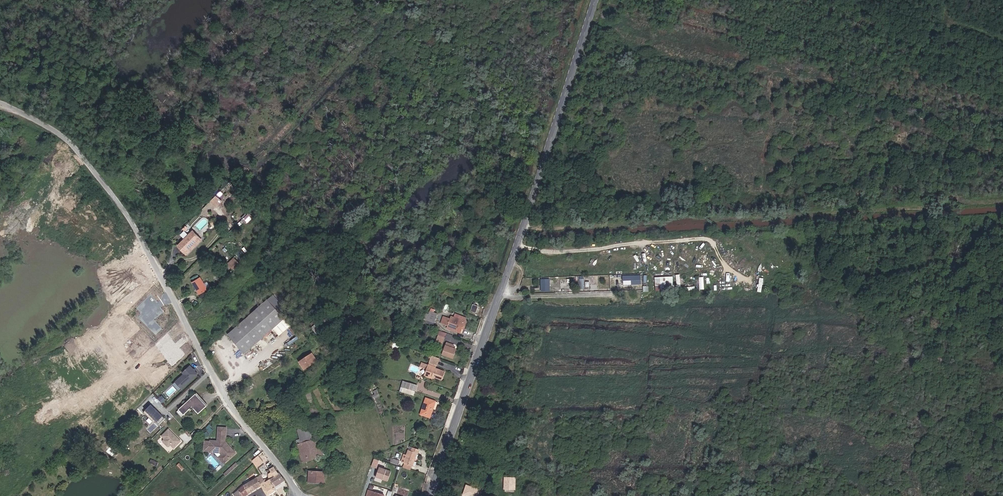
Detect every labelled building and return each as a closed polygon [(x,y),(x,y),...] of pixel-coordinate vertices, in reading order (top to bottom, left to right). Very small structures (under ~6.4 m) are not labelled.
[(248,213),(242,218),(246,223),(252,217),(248,213)] [(186,253),(201,238),(193,231),(179,246),(186,253)] [(203,240),(201,238),(186,253),(188,255),(203,240)] [(626,284),(635,284),(635,275),(623,275),(623,280),(626,280),(626,284)] [(200,293),(210,287),(207,282),(205,283),(201,276),(193,282),(200,293)] [(655,288),(673,288),(673,276),(655,276),(655,288)] [(548,291),(548,281),(540,281),(540,291),(548,291)] [(244,354),(284,320),(267,300),(228,335),(244,354)] [(435,322),(437,315),(430,313),(429,315),(426,315),(425,319),(435,322)] [(455,318),(452,317),(451,320),(447,318),(444,325),(449,327),(448,329),(461,333),(462,329),(465,330),(467,323),(465,322),(466,318),(456,314),(455,318)] [(446,337),(439,335),(436,343),(443,346),(446,337)] [(447,343),(444,355),(454,359),(457,350),(454,349),(454,345),(447,343)] [(439,358),(432,355),(429,362),(437,365),(439,358)] [(302,371),(314,366),(311,358),(299,363),(302,371)] [(440,374),(441,371),(435,369),(436,368),(421,363),(420,367),(427,369),(425,375),(431,377),(432,375),(440,378),(441,374),(440,374)] [(181,388),(197,373),(193,369),(192,370),(191,368),(192,367),(190,365),(182,372),(184,374),(175,381),(181,388)] [(415,392),(417,386),(403,381),(401,387),(415,392)] [(173,386),(166,392),(170,395),(176,389),(173,386)] [(206,406),(195,395),(179,410),(183,415),(192,407),(198,414),(206,406)] [(430,419),(436,402),(426,399),(420,416),(430,419)] [(164,418),(154,407),(152,407),(149,405),(143,411),(153,420),(153,419),(158,424),(164,418)] [(297,445),(314,440),(310,426),(297,430),(300,439),(298,440),(297,441),(296,442),(296,443),(297,445)] [(178,438),(175,435),(177,434),(170,427),(163,434),(166,437),(165,438),(165,440),(169,445),(171,445),(172,443),(175,446),(182,439),(179,436),(178,438)] [(226,428),(218,427),(217,441),(210,440),(210,441),(204,441),(203,450),(209,450),(209,451),(218,452),(220,454),(225,460),(234,454),(230,448),(227,448),(226,446),(228,445),(225,441),(224,442),(224,437),(225,437),(226,428)] [(321,448),(318,438),(314,440),(297,445),(296,445),(302,463),(318,458),(318,457),(323,455),(328,453),(325,446),(321,448)] [(408,451),(403,464),(412,467),(417,455),(419,450),(412,448),(411,451),(408,451)] [(220,454),(216,457),(221,463),(225,460),(220,454)] [(259,456),(253,462),(257,467),(264,462),(259,456)] [(236,463),(224,474),(226,476),(238,465),(236,463)] [(392,470),(379,465),(375,476),(388,481),(392,470)] [(274,466),(269,469),(271,471),(275,476),(277,480),(272,483),(274,487),(285,480),(274,466)] [(324,484),(325,472),(309,471),(308,483),(324,484)] [(260,476),(244,485),(244,486),(238,489),(244,495),(261,486),(265,484),(265,482),(260,476)] [(275,476),(269,479),(265,482),(265,484),(261,486),(267,495),(275,491),(274,487),(272,483),(277,480),(275,476)] [(516,477),(504,477),(504,490),(516,490),(516,477)] [(464,483),(461,493),(468,495),(467,495),(476,495),(479,488),(464,483)] [(409,489),(403,487),(399,495),(407,495),(409,489)]
